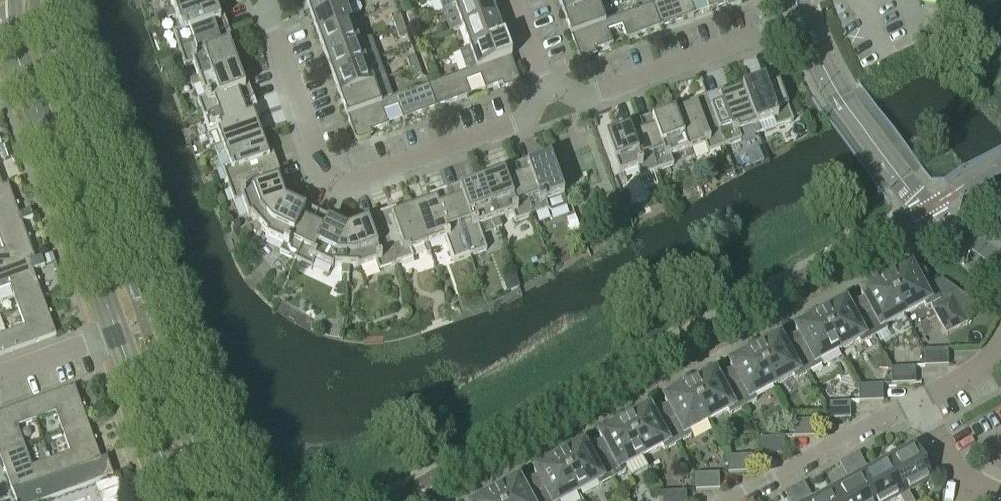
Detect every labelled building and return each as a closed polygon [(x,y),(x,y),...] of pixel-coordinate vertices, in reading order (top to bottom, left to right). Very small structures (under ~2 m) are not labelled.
[(173,9),(165,12),(166,16),(209,0),(170,0),(173,9)] [(223,16),(223,14),(218,16),(213,0),(209,0),(166,16),(168,19),(176,16),(180,30),(173,33),(179,51),(229,32),(223,16)] [(344,0),(305,0),(310,14),(344,2),(344,0)] [(443,12),(454,8),(476,0),(439,0),(443,12)] [(490,0),(476,0),(454,8),(462,28),(496,15),(490,0)] [(597,0),(558,0),(563,15),(563,14),(598,2),(597,0)] [(652,4),(660,26),(695,14),(690,1),(694,0),(664,0),(652,4)] [(709,9),(730,1),(732,6),(740,3),(741,2),(742,1),(743,0),(705,0),(709,9)] [(352,22),(350,16),(344,2),(310,14),(311,16),(310,16),(317,34),(352,22)] [(605,22),(598,2),(563,14),(571,35),(605,22)] [(612,44),(608,31),(622,26),(626,39),(660,26),(652,4),(605,22),(571,35),(578,56),(579,57),(580,58),(581,59),(583,59),(584,59),(593,56),(591,51),(612,44)] [(418,21),(416,16),(414,11),(406,14),(410,24),(418,21)] [(504,35),(497,16),(496,16),(496,15),(462,28),(469,48),(504,35)] [(404,26),(400,16),(392,19),(396,29),(404,26)] [(421,31),(418,21),(410,24),(413,33),(421,31)] [(358,41),(352,22),(317,34),(324,55),(359,42),(358,41)] [(407,36),(404,26),(396,29),(399,38),(407,36)] [(237,67),(231,50),(235,49),(229,32),(179,51),(185,67),(193,64),(197,77),(190,80),(191,84),(237,67)] [(476,68),(511,56),(504,35),(469,48),(476,67),(476,68)] [(378,58),(370,37),(358,41),(359,42),(324,55),(331,75),(378,58)] [(432,61),(429,52),(421,55),(424,64),(432,61)] [(519,79),(519,78),(511,57),(512,57),(511,56),(476,68),(476,67),(428,85),(436,107),(471,95),(466,82),(480,77),(484,90),(506,82),(507,87),(516,84),(517,83),(518,82),(519,81),(519,79)] [(418,66),(415,57),(407,60),(410,69),(418,66)] [(385,78),(378,58),(331,75),(339,95),(385,78)] [(436,71),(432,61),(424,64),(428,74),(436,71)] [(422,76),(418,66),(410,69),(414,79),(422,76)] [(254,100),(248,83),(243,84),(237,67),(191,84),(192,88),(200,85),(205,98),(197,101),(203,117),(254,100)] [(793,122),(775,72),(757,78),(759,82),(742,89),(758,134),(762,133),(759,125),(772,120),(775,128),(793,122)] [(380,102),(392,98),(385,78),(339,95),(346,115),(381,103),(380,102)] [(402,120),(436,107),(428,85),(392,98),(380,102),(381,103),(346,115),(346,117),(347,117),(354,137),(355,138),(356,139),(357,140),(359,140),(360,140),(369,137),(367,132),(389,124),(384,112),(397,107),(402,120)] [(758,134),(742,89),(724,95),(723,90),(706,96),(724,147),(741,140),(738,133),(751,128),(754,136),(758,134)] [(724,147),(706,96),(689,102),(691,107),(674,113),(690,159),(694,157),(691,150),(705,145),(708,153),(724,147)] [(261,135),(255,118),(260,116),(254,100),(203,117),(209,134),(217,132),(222,145),(214,148),(215,152),(261,135)] [(690,159),(674,113),(657,119),(655,115),(639,121),(657,171),(673,165),(670,157),(684,152),(687,160),(690,159)] [(657,171),(639,121),(622,127),(623,131),(605,138),(622,184),(626,182),(624,174),(637,169),(640,177),(657,171)] [(278,167),(272,150),(267,152),(261,135),(215,152),(217,155),(225,152),(230,166),(222,169),(228,186),(278,167)] [(567,203),(550,158),(532,164),(531,160),(514,166),(532,216),(548,210),(551,212),(565,207),(567,203)] [(532,216),(514,166),(497,172),(499,176),(481,182),(498,228),(502,227),(499,219),(512,214),(515,222),(532,216)] [(285,201),(280,187),(279,186),(284,184),(278,167),(228,186),(234,202),(242,200),(248,218),(251,217),(256,223),(250,228),(253,231),(285,201)] [(498,228),(481,182),(464,188),(463,184),(446,190),(470,256),(486,250),(478,226),(491,222),(494,230),(498,228)] [(8,184),(2,186),(2,187),(0,187),(0,229),(21,221),(8,184)] [(470,256),(446,190),(429,196),(431,201),(414,207),(430,253),(431,253),(428,244),(444,238),(453,262),(470,256)] [(295,260),(318,212),(302,204),(300,209),(285,201),(253,231),(255,234),(261,228),(266,234),(265,237),(283,245),(279,253),(295,260)] [(430,253),(414,207),(397,213),(395,208),(378,214),(396,265),(413,259),(410,251),(424,246),(426,254),(430,253)] [(345,275),(347,231),(332,224),(334,219),(318,212),(295,260),(311,268),(315,260),(333,268),(334,266),(341,266),(341,275),(345,275)] [(396,265),(378,214),(361,221),(362,225),(347,231),(345,275),(349,275),(349,267),(357,267),(358,269),(376,263),(379,271),(396,265)] [(21,221),(0,229),(0,271),(29,260),(29,261),(35,259),(21,221)] [(29,261),(29,260),(0,271),(0,312),(42,297),(29,261)] [(979,307),(950,286),(942,280),(932,286),(924,271),(915,275),(910,266),(900,271),(899,269),(888,275),(890,277),(885,280),(904,315),(924,304),(926,309),(930,306),(946,335),(967,324),(979,307)] [(904,315),(885,280),(881,282),(880,280),(869,285),(870,288),(861,293),(866,302),(858,306),(874,337),(888,329),(885,325),(904,315)] [(42,297),(0,312),(0,319),(12,351),(56,335),(42,297)] [(874,337),(858,306),(850,311),(845,302),(835,307),(834,305),(823,310),(824,313),(820,315),(839,350),(858,340),(861,344),(874,337)] [(839,350),(820,315),(815,318),(814,315),(804,321),(805,323),(795,328),(800,337),(792,342),(810,372),(822,365),(820,361),(839,350)] [(0,319),(0,355),(12,351),(0,319)] [(810,372),(792,342),(784,346),(779,337),(770,343),(768,340),(758,346),(759,348),(755,351),(774,386),(793,375),(795,380),(810,372)] [(948,365),(948,349),(924,350),(924,366),(948,365)] [(774,386),(755,351),(750,353),(749,351),(738,356),(740,359),(730,364),(735,373),(727,377),(744,408),(757,400),(755,396),(774,386)] [(915,383),(915,367),(891,368),(891,384),(915,383)] [(744,408),(727,377),(719,382),(714,373),(704,378),(703,376),(692,381),(694,384),(689,386),(709,421),(728,411),(730,415),(744,408)] [(883,401),(882,385),(858,385),(859,402),(883,401)] [(88,424),(74,386),(30,402),(43,439),(88,424)] [(709,421),(689,386),(685,389),(684,386),(673,392),(674,394),(665,399),(670,408),(662,413),(678,443),(691,436),(689,432),(709,421)] [(30,402),(0,413),(0,455),(43,439),(30,402)] [(850,419),(850,402),(826,403),(826,419),(850,419)] [(678,443),(662,413),(653,417),(649,408),(639,414),(638,411),(627,417),(628,419),(624,422),(643,457),(662,446),(664,451),(678,443)] [(817,436),(817,420),(793,421),(793,437),(817,436)] [(643,457),(624,422),(619,424),(618,422),(608,427),(609,430),(599,435),(604,444),(596,449),(613,479),(626,471),(624,467),(643,457)] [(101,460),(88,424),(43,439),(63,493),(113,475),(106,458),(101,460)] [(784,454),(784,438),(760,439),(760,455),(784,454)] [(43,439),(0,455),(0,457),(16,500),(41,500),(63,493),(43,439)] [(613,479),(596,449),(588,453),(583,444),(573,449),(572,447),(562,453),(563,455),(559,457),(578,492),(597,482),(599,486),(613,479)] [(932,479),(914,446),(886,462),(904,494),(908,492),(932,479)] [(752,472),(752,455),(727,456),(728,473),(752,472)] [(559,457),(554,460),(553,457),(542,463),(543,465),(534,470),(539,480),(531,484),(540,500),(562,500),(578,492),(559,457)] [(886,462),(858,477),(871,500),(891,500),(899,497),(902,500),(913,500),(908,492),(904,494),(886,462)] [(719,490),(719,473),(695,474),(695,490),(719,490)] [(858,477),(831,492),(836,500),(871,500),(858,477)] [(531,484),(523,488),(518,479),(508,485),(507,482),(496,488),(498,490),(493,493),(498,500),(540,500),(531,484)] [(686,491),(662,492),(662,500),(686,500),(686,491)] [(831,492),(813,500),(836,500),(831,492)] [(493,493),(489,495),(488,493),(477,498),(478,500),(498,500),(493,493)]
